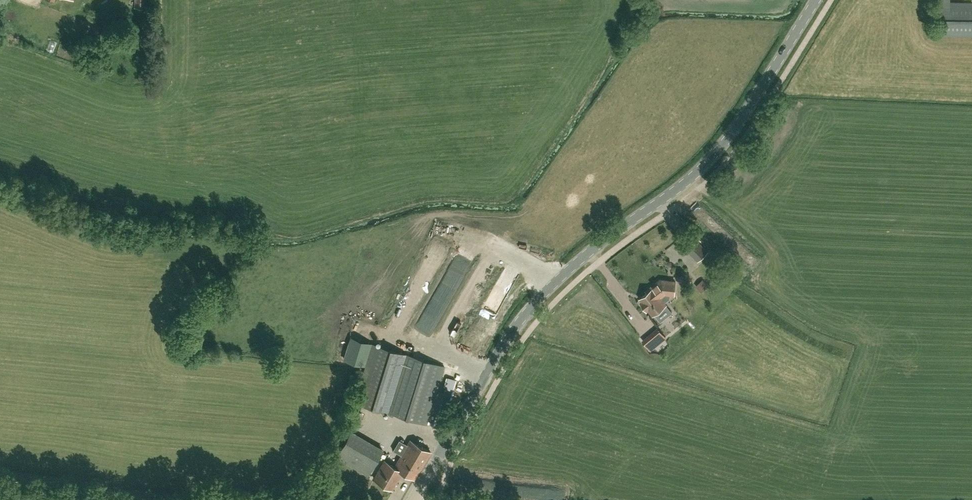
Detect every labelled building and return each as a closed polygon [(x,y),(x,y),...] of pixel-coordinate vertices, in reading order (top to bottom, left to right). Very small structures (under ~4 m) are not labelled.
[(971,35),(971,3),(939,3),(938,35),(971,35)] [(698,261),(708,252),(698,241),(688,250),(698,261)] [(652,288),(652,289),(640,298),(643,301),(641,303),(647,310),(649,309),(653,315),(654,313),(657,314),(660,311),(660,309),(666,305),(660,297),(665,293),(674,294),(676,282),(660,280),(655,283),(655,285),(652,288)] [(666,338),(660,330),(654,335),(660,342),(666,338)] [(355,401),(425,423),(443,365),(373,343),(355,401)] [(337,456),(366,472),(377,452),(361,443),(365,437),(352,430),(337,456)] [(394,466),(401,471),(415,479),(431,452),(410,440),(394,466)] [(401,471),(394,466),(385,461),(374,479),(391,489),(401,471)]
